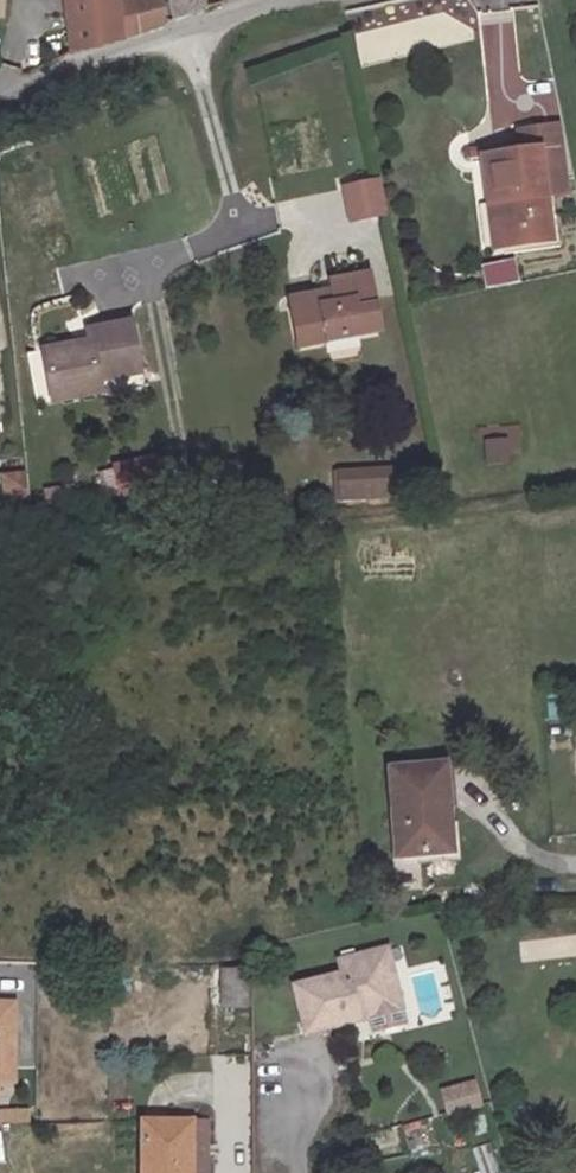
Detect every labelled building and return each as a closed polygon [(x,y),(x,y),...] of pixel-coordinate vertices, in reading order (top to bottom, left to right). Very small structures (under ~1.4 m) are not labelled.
[(76,54),(174,26),(169,0),(139,0),(122,5),(121,0),(72,0),(76,54)] [(209,0),(173,0),(177,20),(212,11),(209,0)] [(513,130),(515,153),(541,149),(547,194),(567,192),(559,125),(513,130)] [(484,155),(490,201),(500,200),(506,245),(553,240),(547,194),(541,149),(515,153),(484,155)] [(394,214),(387,182),(353,188),(358,220),(394,214)] [(500,200),(490,201),(495,247),(506,245),(500,200)] [(305,354),(383,332),(368,277),(330,288),(335,303),(294,315),(305,354)] [(141,375),(133,328),(89,336),(91,346),(44,354),(53,403),(101,394),(99,383),(141,375)] [(483,439),(484,464),(510,463),(509,437),(483,439)] [(127,460),(131,479),(161,472),(156,453),(127,460)] [(371,505),(402,502),(399,475),(369,479),(371,505)] [(30,512),(27,477),(6,479),(8,512),(30,512)] [(371,505),(369,479),(345,481),(348,508),(371,505)] [(454,770),(401,774),(408,862),(462,856),(454,770)] [(305,1029),(358,1018),(356,1010),(366,1008),(368,1016),(370,1028),(402,1021),(388,950),(339,960),(342,975),(295,984),(305,1029)] [(206,966),(205,1008),(247,1009),(248,967),(206,966)] [(17,1071),(17,998),(0,999),(0,1071),(17,1071)] [(356,1010),(358,1018),(368,1016),(366,1008),(356,1010)] [(443,1115),(481,1106),(474,1080),(437,1089),(443,1115)] [(135,1134),(135,1154),(200,1153),(200,1135),(135,1134)] [(200,1153),(135,1154),(135,1172),(200,1172),(200,1153)]
